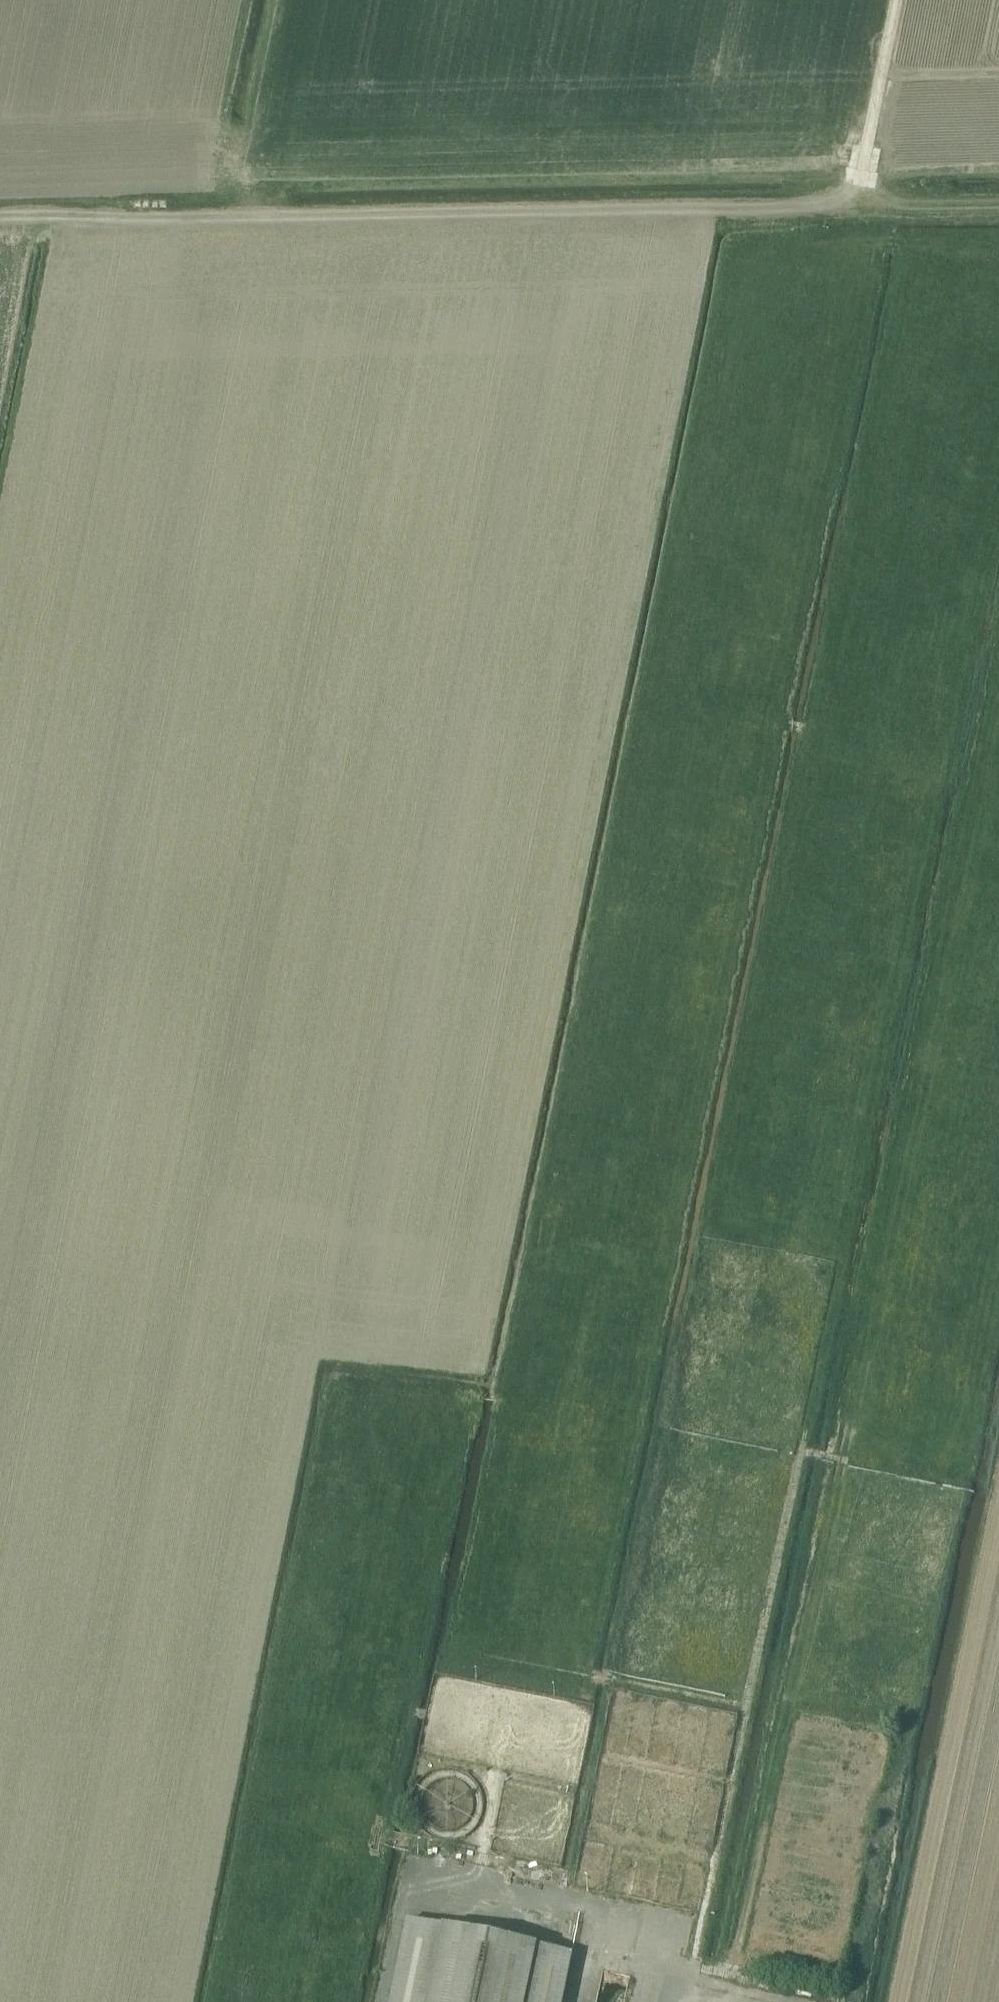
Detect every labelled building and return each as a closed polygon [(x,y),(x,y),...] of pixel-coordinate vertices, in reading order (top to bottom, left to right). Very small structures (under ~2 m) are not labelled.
[(574,1956),(409,1921),(391,2001),(564,2001),(574,1956)] [(778,1955),(774,1971),(789,1974),(792,1958),(778,1955)]
